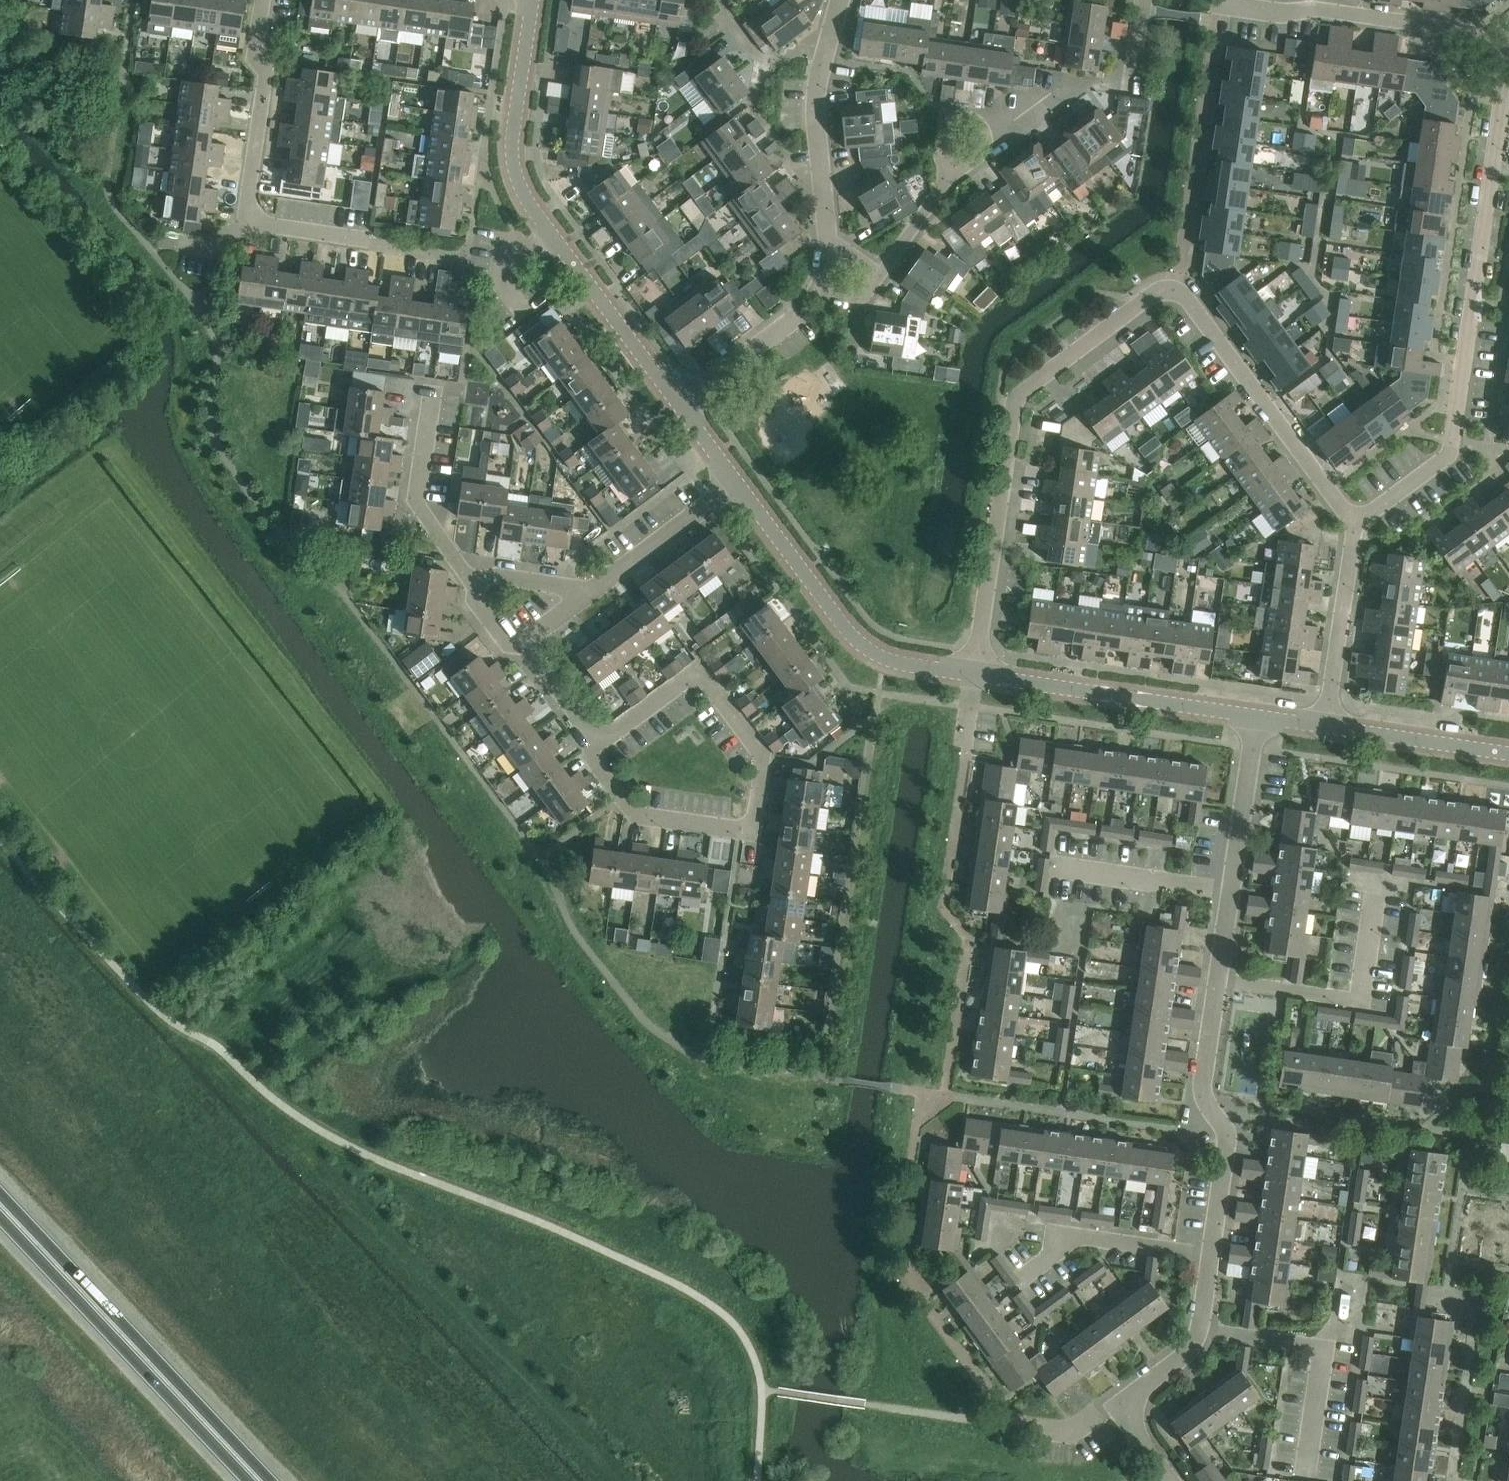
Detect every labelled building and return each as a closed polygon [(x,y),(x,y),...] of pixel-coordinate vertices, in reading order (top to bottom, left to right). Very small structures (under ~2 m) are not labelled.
[(63,11),(112,18),(114,7),(100,5),(101,0),(65,0),(63,11)] [(175,0),(151,0),(148,23),(171,27),(175,0)] [(171,27),(194,30),(198,0),(175,0),(171,27)] [(194,30),(216,33),(221,0),(198,0),(194,30)] [(216,33),(240,37),(245,1),(237,0),(221,0),(216,33)] [(309,17),(333,20),(336,0),(312,0),(309,17)] [(333,20),(355,24),(359,0),(336,0),(333,20)] [(355,24),(378,27),(382,0),(359,0),(355,24)] [(378,27),(401,30),(405,0),(382,0),(378,27)] [(401,30),(423,34),(428,0),(405,0),(401,30)] [(423,34),(446,37),(451,0),(428,0),(423,34)] [(446,37),(467,40),(466,46),(481,48),(484,25),(472,23),(474,5),(462,3),(463,0),(451,0),(446,37)] [(557,21),(568,23),(570,11),(592,15),(594,0),(560,0),(557,21)] [(592,15),(614,18),(616,0),(594,0),(592,15)] [(614,18),(635,21),(638,0),(616,0),(614,18)] [(635,21),(656,24),(660,0),(638,0),(635,21)] [(656,24),(679,27),(683,0),(660,0),(656,24)] [(771,8),(793,37),(811,24),(798,5),(805,0),(766,0),(771,8)] [(1412,1),(1422,2),(1421,8),(1433,10),(1435,0),(1412,0),(1412,1)] [(1433,10),(1445,12),(1446,6),(1457,7),(1458,4),(1457,4),(1458,0),(1435,0),(1433,10)] [(1070,1),(1066,23),(1103,29),(1106,6),(1070,1)] [(751,18),(742,24),(760,49),(769,42),(775,51),(793,37),(771,8),(754,21),(751,18)] [(887,8),(885,22),(880,58),(901,61),(908,17),(909,11),(887,8)] [(112,18),(63,11),(60,34),(95,39),(97,27),(111,29),(112,18)] [(901,61),(922,64),(923,64),(927,38),(928,38),(929,29),(930,21),(908,17),(901,61)] [(885,22),(863,19),(858,55),(880,58),(885,22)] [(1111,30),(1125,32),(1127,24),(1112,22),(1111,30)] [(1103,29),(1066,23),(1063,44),(1099,50),(1103,29)] [(1315,45),(1310,78),(1308,90),(1331,93),(1333,81),(1341,28),(1329,27),(1326,47),(1315,45)] [(1341,28),(1333,81),(1356,84),(1360,52),(1350,51),(1353,30),(1341,28)] [(923,64),(922,64),(920,74),(943,77),(948,41),(935,39),(936,30),(929,29),(928,38),(927,38),(923,64)] [(1125,32),(1111,30),(1110,38),(1124,40),(1125,32)] [(689,33),(677,31),(676,39),(688,41),(689,33)] [(970,44),(961,103),(969,105),(972,81),(986,83),(991,47),(993,34),(985,33),(983,46),(970,44)] [(1360,52),(1356,84),(1378,88),(1386,35),(1374,33),(1371,54),(1360,52)] [(1398,37),(1386,35),(1378,88),(1401,91),(1406,59),(1395,57),(1398,37)] [(1305,58),(1307,42),(1286,38),(1283,55),(1305,58)] [(970,44),(948,41),(943,77),(956,79),(953,102),(961,103),(970,44)] [(1099,50),(1063,44),(1060,67),(1096,72),(1099,50)] [(1013,50),(991,47),(986,83),(1008,87),(1008,84),(1020,86),(1021,76),(1010,74),(1011,64),(1013,50)] [(1266,52),(1228,47),(1226,59),(1232,60),(1231,71),(1263,75),(1266,52)] [(348,69),(350,59),(338,57),(336,67),(348,69)] [(703,99),(735,75),(722,57),(702,72),(695,63),(674,79),(681,88),(690,81),(703,99)] [(362,61),(350,59),(348,69),(361,71),(362,61)] [(395,66),(393,76),(406,77),(408,60),(396,59),(395,66)] [(1419,61),(1406,59),(1401,91),(1415,93),(1420,99),(1441,83),(1428,65),(1418,64),(1419,61)] [(639,61),(638,68),(650,70),(651,62),(639,61)] [(393,76),(395,66),(372,63),(371,73),(393,76)] [(623,71),(613,69),(577,64),(574,86),(610,92),(619,93),(623,71)] [(1035,68),(1011,64),(1010,74),(1021,76),(1020,86),(1032,88),(1035,68)] [(286,90),(335,97),(339,74),(303,68),(301,80),(288,78),(286,90)] [(650,70),(638,68),(637,76),(648,78),(650,70)] [(427,81),(439,82),(440,72),(428,71),(427,81)] [(1263,75),(1231,71),(1229,82),(1223,81),(1221,92),(1260,98),(1263,75)] [(716,115),(709,121),(702,126),(709,135),(716,130),(731,119),(725,110),(749,93),(735,75),(703,99),(716,115)] [(1289,93),(1300,94),(1301,79),(1290,78),(1289,93)] [(179,104),(229,111),(230,100),(217,98),(218,86),(183,81),(179,104)] [(563,92),(563,81),(545,81),(545,92),(563,92)] [(1441,83),(1420,99),(1425,106),(1423,119),(1423,120),(1454,125),(1454,124),(1456,111),(1453,111),(1455,102),(1441,83)] [(610,92),(574,86),(570,108),(607,113),(610,92)] [(438,88),(435,111),(475,117),(477,106),(472,105),(474,93),(438,88)] [(855,93),(856,105),(840,107),(842,127),(882,123),(880,104),(888,103),(887,89),(855,93)] [(335,97),(286,90),(284,101),(298,103),(296,114),(332,120),(341,121),(345,98),(335,97)] [(1260,98),(1221,92),(1219,104),(1226,105),(1224,116),(1256,121),(1260,98)] [(389,105),(399,106),(399,103),(401,104),(401,106),(411,107),(413,98),(402,96),(402,99),(400,98),(401,94),(391,93),(389,105)] [(547,104),(562,106),(563,98),(549,96),(547,104)] [(381,117),(383,104),(371,102),(370,115),(381,117)] [(229,111),(179,104),(176,127),(212,132),(213,121),(227,123),(229,111)] [(562,106),(547,104),(546,112),(561,114),(562,106)] [(399,106),(389,105),(387,117),(397,118),(399,106)] [(1098,108),(1095,110),(1091,105),(1075,117),(1079,122),(1102,154),(1125,137),(1128,110),(1117,109),(1115,123),(1111,126),(1098,108)] [(570,108),(567,129),(603,134),(607,113),(570,108)] [(475,117),(435,111),(431,134),(467,139),(468,128),(474,129),(475,117)] [(281,123),(279,135),(329,142),(332,120),(296,114),(295,125),(281,123)] [(650,134),(655,120),(639,115),(634,129),(650,134)] [(1216,126),(1214,138),(1253,143),(1256,121),(1224,116),(1223,127),(1216,126)] [(716,130),(709,135),(701,142),(714,160),(746,136),(732,118),(731,119),(716,130)] [(760,125),(756,119),(746,126),(751,132),(760,125)] [(1423,120),(1423,119),(1422,119),(1419,143),(1457,148),(1459,136),(1453,135),(1454,124),(1454,125),(1423,120)] [(1102,154),(1079,122),(1060,136),(1073,154),(1064,161),(1082,184),(1109,163),(1102,154)] [(882,123),(842,127),(844,148),(858,146),(859,161),(864,158),(886,156),(891,155),(890,142),(884,142),(882,123)] [(760,125),(751,132),(755,139),(765,132),(760,125)] [(176,127),(173,149),(222,157),(224,145),(210,143),(212,132),(176,127)] [(603,134),(567,129),(564,151),(580,154),(577,174),(612,165),(610,158),(600,156),(603,134)] [(1291,149),(1314,152),(1316,136),(1293,132),(1291,149)] [(431,134),(428,157),(469,163),(470,151),(465,150),(467,139),(431,134)] [(329,142),(279,135),(278,146),(291,148),(290,159),(325,165),(329,142)] [(746,136),(714,160),(727,177),(759,153),(746,136)] [(1352,156),(1355,139),(1343,137),(1340,154),(1352,156)] [(382,150),(392,151),(394,139),(384,138),(382,150)] [(1253,143),(1214,138),(1213,149),(1219,150),(1217,161),(1250,166),(1253,143)] [(1366,141),(1355,139),(1352,156),(1363,158),(1366,141)] [(778,149),(773,143),(764,150),(768,156),(778,149)] [(1082,184),(1064,161),(1055,167),(1037,143),(1018,157),(1042,189),(1051,181),(1058,191),(1068,184),(1072,191),(1082,184)] [(1457,148),(1419,143),(1415,165),(1448,170),(1449,159),(1456,160),(1457,148)] [(173,149),(169,172),(205,177),(207,166),(220,168),(222,157),(173,149)] [(392,151),(382,150),(381,162),(391,163),(392,151)] [(772,171),(759,153),(727,177),(739,194),(740,194),(760,179),(761,180),(772,171)] [(469,163),(428,157),(416,155),(413,177),(424,179),(460,184),(462,173),(467,174),(469,163)] [(859,161),(869,177),(851,187),(862,205),(897,184),(887,167),(892,165),(886,156),(864,158),(859,161)] [(1042,189),(1018,157),(999,171),(1017,195),(1008,202),(1025,225),(1038,216),(1026,200),(1042,189)] [(1312,158),(1310,174),(1322,176),(1324,160),(1312,158)] [(325,165),(290,159),(288,171),(283,170),(279,194),(320,200),(325,165)] [(1210,171),(1208,183),(1246,188),(1250,166),(1217,161),(1216,172),(1210,171)] [(1337,177),(1349,179),(1349,178),(1356,179),(1358,166),(1351,165),(1351,162),(1340,161),(1337,177)] [(701,184),(716,175),(708,162),(693,171),(701,184)] [(612,165),(577,174),(590,191),(588,193),(601,211),(630,189),(617,171),(614,173),(612,165)] [(1448,170),(1415,165),(1412,188),(1451,193),(1453,181),(1446,180),(1448,170)] [(205,177),(169,172),(166,194),(215,202),(217,190),(203,188),(205,177)] [(1322,176),(1310,174),(1307,191),(1319,193),(1322,176)] [(779,193),(791,184),(786,177),(774,186),(779,193)] [(1349,179),(1337,177),(1335,193),(1346,195),(1349,179)] [(460,184),(424,179),(421,202),(462,208),(464,196),(458,195),(460,184)] [(740,194),(739,194),(728,202),(742,221),(773,197),(761,180),(760,179),(740,194)] [(378,183),(376,195),(386,196),(388,184),(378,183)] [(638,183),(630,189),(601,211),(614,228),(651,200),(638,183)] [(1246,188),(1208,183),(1206,195),(1212,195),(1211,206),(1243,211),(1246,188)] [(795,190),(791,184),(779,193),(783,199),(795,190)] [(897,184),(862,205),(872,223),(890,213),(896,222),(918,209),(912,199),(900,206),(894,197),(902,193),(897,184)] [(1412,188),(1409,210),(1441,215),(1443,204),(1449,205),(1451,193),(1412,188)] [(370,194),(353,191),(350,207),(368,209),(370,194)] [(986,192),(968,205),(989,234),(997,246),(1010,236),(1015,242),(1030,231),(1025,225),(1008,202),(1012,208),(1002,215),(986,192)] [(215,202),(166,194),(163,218),(198,223),(200,211),(214,213),(215,202)] [(715,211),(703,194),(694,201),(706,217),(715,211)] [(386,196),(376,195),(374,207),(384,208),(386,196)] [(773,197),(742,221),(754,238),(786,214),(773,197)] [(462,208),(421,202),(409,200),(406,223),(453,230),(455,218),(460,219),(462,208)] [(664,218),(651,200),(614,228),(627,245),(656,223),(664,218)] [(1306,203),(1303,219),(1315,221),(1317,205),(1306,203)] [(989,234),(968,205),(950,219),(967,242),(953,251),(970,268),(971,268),(987,257),(977,243),(989,234)] [(1333,205),(1331,222),(1347,224),(1350,208),(1333,205)] [(1203,216),(1201,228),(1240,233),(1243,211),(1211,206),(1209,217),(1203,216)] [(1441,215),(1409,210),(1397,208),(1394,231),(1405,233),(1444,238),(1446,226),(1440,225),(1441,215)] [(786,214),(754,238),(767,255),(758,263),(769,277),(788,263),(778,249),(800,232),(786,214)] [(1315,221),(1303,219),(1301,236),(1312,238),(1315,221)] [(1347,224),(1331,222),(1328,238),(1340,240),(1343,224),(1347,224)] [(669,241),(656,223),(627,245),(640,263),(655,252),(662,261),(700,232),(693,223),(669,241)] [(708,244),(723,235),(717,224),(701,232),(708,244)] [(595,242),(607,233),(602,226),(590,235),(595,242)] [(1240,233),(1201,228),(1199,240),(1206,240),(1204,252),(1207,252),(1234,256),(1236,256),(1240,233)] [(612,239),(607,233),(595,242),(600,248),(612,239)] [(1444,238),(1405,233),(1402,255),(1434,260),(1436,249),(1442,250),(1444,238)] [(1301,245),(1278,241),(1276,258),(1298,261),(1301,245)] [(937,251),(934,256),(924,250),(912,266),(945,290),(957,273),(963,278),(970,268),(950,254),(947,259),(937,251)] [(1234,256),(1207,252),(1204,275),(1209,282),(1207,283),(1215,294),(1242,276),(1233,264),(1234,256)] [(242,267),(236,303),(260,306),(267,257),(256,255),(254,269),(242,267)] [(1402,255),(1399,278),(1438,283),(1439,271),(1433,271),(1434,260),(1402,255)] [(279,259),(267,257),(260,306),(282,310),(288,274),(277,273),(279,259)] [(1333,257),(1331,268),(1348,270),(1350,259),(1333,257)] [(299,276),(288,274),(282,310),(305,313),(312,264),(301,262),(299,276)] [(312,264),(305,313),(304,322),(326,326),(333,281),(322,279),(324,265),(312,264)] [(661,276),(665,273),(659,264),(654,267),(661,276)] [(945,290),(912,266),(900,283),(910,290),(902,302),(924,311),(925,311),(929,304),(926,302),(932,293),(939,298),(945,290)] [(1303,290),(1312,284),(1299,267),(1290,274),(1303,290)] [(1348,270),(1331,268),(1330,279),(1346,281),(1348,270)] [(333,281),(326,326),(349,329),(357,270),(346,269),(344,282),(333,281)] [(357,270),(349,329),(371,332),(378,287),(367,286),(369,272),(357,270)] [(422,304),(417,339),(439,342),(450,272),(438,270),(433,305),(422,304)] [(450,272),(439,342),(438,352),(461,356),(468,310),(456,309),(461,273),(450,272)] [(650,274),(632,278),(635,293),(653,289),(650,274)] [(378,287),(371,332),(394,336),(403,277),(391,275),(388,299),(377,297),(379,288),(378,287)] [(696,289),(720,321),(738,307),(714,275),(696,289)] [(1242,276),(1215,294),(1221,303),(1216,307),(1223,316),(1256,295),(1242,276)] [(403,277),(394,336),(417,339),(422,304),(411,302),(414,278),(403,277)] [(1399,278),(1395,300),(1428,305),(1429,294),(1436,295),(1438,283),(1399,278)] [(779,301),(767,284),(755,294),(767,310),(779,301)] [(1312,284),(1303,290),(1310,300),(1319,293),(1312,284)] [(720,321),(696,289),(679,302),(702,334),(720,321)] [(1263,304),(1256,295),(1223,316),(1230,326),(1236,322),(1242,331),(1278,307),(1271,298),(1263,304)] [(1336,315),(1348,316),(1350,300),(1339,298),(1336,315)] [(1320,300),(1302,314),(1312,328),(1330,314),(1320,300)] [(1395,300),(1392,323),(1431,328),(1433,317),(1426,316),(1428,305),(1395,300)] [(654,305),(644,313),(663,338),(673,331),(684,347),(702,334),(679,302),(661,315),(654,305)] [(875,311),(872,332),(917,339),(920,318),(924,319),(925,311),(924,311),(902,302),(899,315),(875,311)] [(1283,314),(1278,307),(1242,331),(1249,339),(1243,343),(1251,353),(1283,331),(1275,321),(1283,314)] [(1348,316),(1336,315),(1334,331),(1346,333),(1346,329),(1354,330),(1355,318),(1348,317),(1348,316)] [(559,322),(547,331),(540,321),(519,337),(532,354),(538,350),(547,361),(573,341),(559,322)] [(730,321),(724,326),(733,338),(739,333),(730,321)] [(1431,328),(1392,323),(1389,345),(1421,350),(1423,339),(1429,340),(1431,328)] [(733,338),(724,326),(717,331),(726,343),(733,338)] [(960,329),(949,328),(947,342),(958,343),(960,329)] [(1283,331),(1251,353),(1258,363),(1263,359),(1269,367),(1296,349),(1283,331)] [(917,339),(872,332),(869,352),(893,356),(891,368),(919,372),(921,360),(914,359),(917,339)] [(1147,332),(1139,338),(1148,349),(1156,343),(1147,332)] [(1139,338),(1130,344),(1139,356),(1140,355),(1148,349),(1139,338)] [(587,359),(573,341),(547,361),(560,379),(587,359)] [(1197,375),(1175,346),(1165,354),(1157,342),(1156,343),(1148,349),(1178,389),(1197,375)] [(1421,350),(1389,345),(1377,344),(1374,367),(1378,367),(1387,369),(1400,371),(1400,370),(1427,374),(1427,375),(1438,376),(1440,364),(1419,361),(1421,350)] [(1178,389),(1148,349),(1140,355),(1139,356),(1147,367),(1138,374),(1159,403),(1178,389)] [(1296,349),(1269,367),(1276,376),(1271,380),(1278,390),(1309,367),(1296,349)] [(601,377),(587,359),(560,379),(574,397),(601,377)] [(1325,379),(1338,369),(1331,359),(1318,369),(1325,379)] [(955,368),(935,366),(934,378),(954,381),(955,368)] [(1345,378),(1338,369),(1325,379),(1332,388),(1345,378)] [(1121,370),(1111,376),(1141,416),(1159,403),(1138,374),(1129,381),(1121,370)] [(1399,378),(1389,386),(1388,387),(1407,412),(1408,412),(1418,404),(1416,402),(1424,397),(1427,375),(1427,374),(1400,370),(1400,371),(1399,378)] [(352,373),(350,387),(347,410),(391,417),(392,408),(381,407),(384,392),(379,391),(381,377),(352,373)] [(1314,373),(1301,383),(1308,392),(1321,383),(1314,373)] [(1370,383),(1363,373),(1356,379),(1363,388),(1370,383)] [(514,375),(505,382),(510,388),(519,381),(514,375)] [(1110,394),(1101,401),(1123,430),(1141,416),(1111,376),(1102,383),(1110,394)] [(614,396),(601,377),(574,397),(587,416),(614,396)] [(524,388),(519,381),(510,388),(515,395),(524,388)] [(1308,392),(1301,383),(1287,393),(1294,402),(1308,392)] [(1388,387),(1389,386),(1388,386),(1369,400),(1393,431),(1402,424),(1399,419),(1408,412),(1407,412),(1388,387)] [(1234,390),(1216,404),(1194,420),(1208,439),(1237,418),(1230,409),(1241,400),(1234,390)] [(1499,415),(1508,417),(1508,395),(1508,404),(1501,403),(1499,415)] [(629,415),(614,396),(587,416),(600,433),(601,434),(615,423),(616,424),(629,415)] [(1369,400),(1351,413),(1371,440),(1379,433),(1383,438),(1393,431),(1369,400)] [(1089,404),(1061,424),(1092,443),(1092,442),(1099,437),(1104,444),(1123,430),(1101,401),(1092,408),(1089,404)] [(306,402),(302,419),(332,426),(336,409),(306,402)] [(347,410),(347,411),(337,409),(333,432),(349,435),(359,436),(359,435),(377,438),(377,436),(379,423),(402,427),(403,419),(391,417),(347,410)] [(537,425),(546,418),(541,411),(532,418),(537,425)] [(1351,413),(1333,427),(1356,458),(1366,451),(1362,446),(1371,440),(1351,413)] [(1499,415),(1498,427),(1504,428),(1502,439),(1508,440),(1508,417),(1499,415)] [(546,418),(537,425),(542,432),(551,425),(546,418)] [(1237,418),(1208,439),(1221,457),(1261,428),(1254,418),(1243,427),(1237,418)] [(601,434),(600,433),(588,442),(602,461),(629,442),(616,424),(615,423),(601,434)] [(1092,443),(1061,424),(1056,458),(1062,459),(1060,470),(1096,475),(1099,452),(1091,451),(1092,443)] [(1356,458),(1333,427),(1314,441),(1334,467),(1343,460),(1347,465),(1356,458)] [(1261,428),(1221,457),(1235,476),(1264,454),(1257,445),(1268,437),(1261,428)] [(534,431),(527,437),(535,446),(541,441),(534,431)] [(359,436),(349,435),(346,456),(400,464),(401,456),(390,454),(392,439),(377,436),(377,438),(359,435),(359,436)] [(535,446),(527,437),(521,442),(528,451),(535,446)] [(489,454),(491,442),(483,440),(481,452),(489,454)] [(491,442),(489,454),(507,456),(509,444),(491,442)] [(643,460),(629,442),(602,461),(616,480),(643,460)] [(564,462),(574,454),(568,447),(558,454),(564,462)] [(489,454),(481,452),(479,468),(464,466),(456,516),(480,519),(486,478),(489,454)] [(580,462),(574,454),(564,462),(570,469),(580,462)] [(1264,454),(1235,476),(1249,494),(1289,464),(1282,455),(1271,463),(1264,454)] [(400,464),(346,456),(356,458),(353,480),(386,485),(388,471),(399,472),(400,464)] [(643,460),(616,480),(630,499),(653,481),(657,479),(643,460)] [(430,474),(447,475),(448,465),(431,464),(430,474)] [(1289,464),(1249,494),(1262,512),(1291,491),(1284,482),(1296,474),(1289,464)] [(1045,479),(1043,491),(1092,498),(1096,475),(1060,470),(1058,481),(1045,479)] [(480,519),(501,523),(502,523),(505,505),(506,505),(509,481),(486,478),(480,519)] [(342,480),(339,501),(393,509),(395,501),(384,499),(386,485),(353,480),(352,481),(342,480)] [(653,481),(630,499),(637,508),(661,490),(653,481)] [(1489,503),(1508,530),(1508,481),(1495,492),(1498,496),(1489,503)] [(589,500),(599,492),(593,485),(583,492),(595,508),(589,500)] [(1092,498),(1043,491),(1041,502),(1055,504),(1053,515),(1089,520),(1092,498)] [(1291,491),(1262,512),(1276,531),(1283,526),(1288,533),(1322,524),(1302,497),(1298,500),(1291,491)] [(605,500),(599,492),(589,500),(595,508),(605,500)] [(528,508),(527,508),(523,541),(545,545),(550,512),(537,510),(539,496),(530,495),(528,508)] [(1489,503),(1480,510),(1471,499),(1462,505),(1492,545),(1499,555),(1508,548),(1508,530),(1489,503)] [(393,509),(339,501),(339,502),(349,504),(346,526),(379,531),(381,516),(392,518),(393,509)] [(502,523),(501,523),(499,538),(523,541),(527,508),(506,505),(505,505),(502,523)] [(1461,523),(1452,530),(1474,559),(1492,545),(1462,505),(1453,512),(1461,523)] [(573,515),(550,512),(545,545),(568,548),(571,528),(587,531),(589,519),(573,516),(573,515)] [(1089,520),(1053,515),(1052,526),(1038,524),(1036,536),(1086,543),(1097,545),(1101,522),(1089,520)] [(1278,540),(1275,563),(1311,569),(1312,558),(1317,558),(1322,524),(1288,533),(1287,541),(1278,540)] [(1474,559),(1452,530),(1443,537),(1435,526),(1425,533),(1455,573),(1474,559)] [(714,533),(695,547),(715,574),(734,560),(714,533)] [(1086,543),(1036,536),(1035,547),(1048,549),(1047,561),(1082,566),(1086,543)] [(715,574),(695,547),(677,561),(697,588),(715,574)] [(1371,575),(1420,582),(1423,559),(1388,553),(1386,565),(1372,563),(1371,575)] [(697,588),(677,561),(659,575),(679,601),(697,588)] [(1311,569),(1275,563),(1272,586),(1321,593),(1323,582),(1309,580),(1311,569)] [(410,589),(454,596),(456,587),(444,585),(447,571),(414,566),(410,589)] [(679,601),(659,575),(640,589),(649,601),(650,601),(660,615),(661,614),(679,601)] [(1420,582),(1371,575),(1369,586),(1383,588),(1381,599),(1417,604),(1420,582)] [(1272,586),(1268,609),(1304,614),(1306,603),(1319,605),(1321,593),(1272,586)] [(410,589),(407,611),(440,616),(442,602),(453,604),(454,596),(410,589)] [(737,603),(747,616),(754,610),(745,597),(737,603)] [(1417,604),(1381,599),(1379,610),(1366,608),(1364,620),(1413,627),(1417,604)] [(1031,600),(1026,636),(1038,638),(1036,652),(1047,653),(1055,604),(1031,600)] [(649,601),(631,614),(651,641),(671,627),(661,614),(660,615),(650,601),(649,601)] [(747,616),(737,603),(729,609),(739,622),(747,616)] [(754,643),(781,623),(766,604),(740,624),(754,643)] [(1055,604),(1047,653),(1059,655),(1061,641),(1072,643),(1077,607),(1055,604)] [(1100,611),(1077,607),(1072,643),(1083,644),(1081,658),(1092,660),(1100,611)] [(1304,614),(1268,609),(1265,631),(1314,638),(1316,627),(1302,625),(1304,614)] [(440,616),(407,611),(403,635),(436,640),(437,639),(448,641),(449,632),(438,631),(440,616)] [(1122,614),(1100,611),(1092,660),(1104,662),(1106,648),(1117,649),(1122,614)] [(651,641),(631,614),(613,628),(633,655),(651,641)] [(1145,617),(1122,614),(1117,649),(1128,651),(1126,665),(1137,667),(1145,617)] [(1167,621),(1145,617),(1137,667),(1149,668),(1151,655),(1162,656),(1167,621)] [(1413,627),(1364,620),(1362,631),(1376,633),(1374,644),(1410,650),(1413,627)] [(1167,621),(1162,656),(1173,658),(1171,672),(1182,673),(1190,624),(1167,621)] [(781,623),(754,643),(768,661),(794,641),(781,623)] [(1213,627),(1190,624),(1182,673),(1194,675),(1196,661),(1208,663),(1213,627)] [(708,625),(700,631),(708,640),(716,635),(708,625)] [(633,655),(613,628),(595,642),(615,668),(633,655)] [(708,640),(700,631),(693,636),(700,646),(708,640)] [(1314,638),(1265,631),(1262,654),(1297,659),(1299,648),(1313,650),(1314,638)] [(1314,638),(1313,650),(1321,651),(1322,639),(1314,638)] [(401,660),(416,679),(440,660),(426,641),(401,660)] [(794,641),(768,661),(781,679),(808,659),(794,641)] [(615,668),(595,642),(576,656),(596,683),(615,668)] [(1359,653),(1357,665),(1407,672),(1410,650),(1374,644),(1373,656),(1359,653)] [(674,657),(676,659),(669,664),(676,674),(696,659),(686,647),(674,657)] [(1353,652),(1351,664),(1357,665),(1359,653),(1353,652)] [(478,656),(468,663),(461,654),(441,669),(448,679),(452,677),(465,695),(501,668),(496,662),(487,668),(478,656)] [(1262,654),(1258,677),(1308,684),(1309,675),(1309,672),(1296,670),(1297,659),(1262,654)] [(1466,693),(1471,657),(1447,654),(1440,703),(1452,705),(1454,691),(1466,693)] [(1493,661),(1471,657),(1466,693),(1477,695),(1475,708),(1486,710),(1493,661)] [(718,659),(709,666),(714,673),(723,666),(718,659)] [(822,678),(808,659),(781,679),(794,697),(795,697),(809,687),(810,688),(822,678)] [(1486,710),(1498,712),(1500,698),(1508,699),(1508,663),(1493,661),(1486,710)] [(676,674),(669,664),(662,669),(669,679),(676,674)] [(1407,672),(1357,665),(1356,676),(1369,678),(1368,690),(1403,696),(1407,672)] [(723,666),(714,673),(719,679),(728,672),(723,666)] [(506,675),(501,668),(465,695),(479,713),(506,693),(497,682),(506,675)] [(1309,675),(1308,684),(1316,685),(1317,673),(1309,672),(1309,675)] [(632,677),(625,682),(632,691),(640,701),(646,696),(632,677)] [(632,691),(625,682),(618,687),(633,706),(640,701),(632,691)] [(795,697),(794,697),(782,706),(796,725),(823,705),(810,688),(809,687),(795,697)] [(514,705),(506,693),(479,713),(492,732),(528,705),(523,698),(514,705)] [(745,695),(736,703),(741,709),(751,702),(745,695)] [(751,702),(741,709),(746,716),(755,709),(751,702)] [(528,705),(492,732),(506,750),(533,730),(524,718),(533,712),(528,705)] [(837,724),(823,705),(796,725),(810,744),(837,724)] [(533,730),(506,750),(520,768),(555,741),(550,735),(541,741),(533,730)] [(773,732),(763,739),(768,746),(778,739),(773,732)] [(783,746),(778,739),(768,746),(773,753),(783,746)] [(1020,739),(1015,768),(1014,776),(1029,778),(1030,771),(1038,773),(1043,742),(1020,739)] [(555,741),(520,768),(533,786),(560,767),(551,755),(560,748),(555,741)] [(1066,745),(1043,742),(1038,773),(1050,774),(1050,779),(1061,781),(1066,745)] [(1066,745),(1061,781),(1084,784),(1090,749),(1066,745)] [(1113,752),(1090,749),(1084,784),(1108,788),(1113,752)] [(1136,756),(1113,752),(1108,788),(1131,791),(1136,756)] [(1159,759),(1136,756),(1131,791),(1154,795),(1159,759)] [(1159,759),(1154,795),(1178,798),(1183,763),(1159,759)] [(1183,763),(1178,798),(1201,802),(1206,766),(1183,763)] [(986,764),(981,799),(1011,803),(1014,783),(1028,786),(1029,778),(1014,776),(1015,768),(986,764)] [(790,766),(789,778),(788,778),(777,777),(775,785),(787,787),(785,801),(818,806),(828,807),(832,784),(820,783),(822,771),(790,766)] [(560,767),(533,786),(547,805),(583,778),(578,771),(569,778),(560,767)] [(583,778),(547,805),(561,824),(588,804),(579,792),(588,785),(583,778)] [(1319,783),(1314,812),(1313,821),(1329,823),(1330,816),(1349,819),(1354,788),(1319,783)] [(1354,788),(1349,819),(1349,823),(1370,827),(1376,791),(1354,788)] [(1376,791),(1370,827),(1392,830),(1397,794),(1376,791)] [(1397,794),(1392,830),(1414,833),(1419,798),(1397,794)] [(1440,801),(1419,798),(1414,833),(1435,836),(1440,801)] [(1011,803),(981,799),(977,825),(1012,830),(1016,804),(1011,803)] [(818,806),(785,801),(782,815),(771,814),(770,822),(814,829),(818,806)] [(1462,804),(1440,801),(1435,836),(1457,840),(1462,804)] [(1462,804),(1457,840),(1478,843),(1484,807),(1462,804)] [(1484,807),(1478,843),(1500,846),(1505,810),(1484,807)] [(1197,826),(1200,809),(1190,808),(1188,824),(1197,826)] [(1313,821),(1314,812),(1285,808),(1282,826),(1313,830),(1313,828),(1327,830),(1329,823),(1313,821)] [(1045,817),(1043,834),(1052,835),(1055,819),(1045,817)] [(1077,832),(1079,822),(1062,820),(1061,830),(1077,832)] [(814,829),(770,822),(769,830),(780,832),(778,846),(811,851),(814,829)] [(1079,822),(1077,832),(1094,834),(1095,825),(1079,822)] [(977,825),(974,845),(1009,850),(1012,830),(977,825)] [(1101,826),(1099,835),(1124,839),(1125,829),(1101,826)] [(1313,830),(1282,826),(1280,843),(1310,848),(1313,830)] [(1125,829),(1124,839),(1132,840),(1134,831),(1125,829)] [(1147,842),(1149,833),(1139,831),(1137,841),(1147,842)] [(1149,833),(1147,842),(1170,846),(1172,836),(1149,833)] [(1052,835),(1043,834),(1040,850),(1050,852),(1052,835)] [(611,886),(616,853),(602,851),(604,839),(595,838),(593,849),(588,882),(611,886)] [(1310,848),(1280,843),(1277,865),(1312,870),(1315,848),(1310,848)] [(616,853),(611,886),(634,889),(640,845),(632,844),(630,855),(616,853)] [(640,845),(634,889),(657,892),(661,859),(647,857),(649,846),(640,845)] [(974,845),(971,864),(1006,870),(1009,850),(974,845)] [(765,859),(763,867),(808,874),(811,851),(778,846),(776,861),(765,859)] [(676,861),(661,859),(657,892),(679,896),(686,851),(677,850),(676,861)] [(686,851),(679,896),(702,899),(707,866),(692,864),(694,853),(686,851)] [(1271,856),(1254,853),(1251,871),(1268,874),(1271,856)] [(1483,888),(1494,890),(1499,855),(1488,854),(1485,872),(1474,870),(1472,885),(1483,886),(1483,888)] [(1039,858),(1037,874),(1046,875),(1049,859),(1039,858)] [(1350,859),(1348,868),(1364,871),(1365,861),(1350,859)] [(1365,861),(1364,871),(1381,873),(1383,864),(1365,861)] [(1006,870),(971,864),(968,884),(1003,889),(1006,870)] [(1312,870),(1277,865),(1273,887),(1309,892),(1312,870)] [(1407,877),(1408,867),(1393,865),(1391,875),(1407,877)] [(808,874),(763,867),(762,876),(773,877),(771,892),(804,896),(808,874)] [(1408,867),(1407,877),(1424,879),(1425,870),(1408,867)] [(731,872),(717,870),(714,891),(728,893),(731,872)] [(1450,883),(1452,874),(1435,871),(1434,881),(1450,883)] [(1046,875),(1037,874),(1034,890),(1044,892),(1046,875)] [(1452,874),(1450,883),(1467,886),(1468,876),(1452,874)] [(1003,889),(968,884),(964,908),(1005,914),(1008,890),(1003,889)] [(1273,887),(1270,909),(1306,914),(1309,892),(1273,887)] [(758,904),(757,912),(801,919),(804,896),(771,892),(769,906),(758,904)] [(1493,897),(1457,892),(1454,914),(1490,919),(1493,897)] [(1248,896),(1245,914),(1262,916),(1264,898),(1248,896)] [(1176,905),(1174,915),(1173,922),(1183,923),(1185,906),(1176,905)] [(1306,914),(1270,909),(1267,930),(1307,936),(1307,935),(1303,934),(1306,914)] [(1095,910),(1091,930),(1131,939),(1136,918),(1095,910)] [(801,919),(757,912),(756,921),(767,922),(765,935),(765,937),(782,939),(782,940),(796,942),(798,943),(801,919)] [(1420,914),(1410,913),(1408,929),(1417,930),(1420,914)] [(1454,914),(1451,935),(1486,940),(1490,919),(1454,914)] [(1143,947),(1179,952),(1182,930),(1146,925),(1143,947)] [(1408,929),(1405,945),(1415,947),(1417,930),(1408,929)] [(1307,936),(1267,930),(1264,952),(1272,953),(1271,959),(1285,961),(1286,955),(1304,958),(1307,936)] [(736,947),(735,955),(793,964),(796,942),(782,940),(782,939),(765,937),(765,935),(750,933),(747,949),(736,947)] [(1486,940),(1451,935),(1448,957),(1483,962),(1486,940)] [(990,946),(987,968),(1022,973),(1025,951),(990,946)] [(1143,947),(1140,968),(1175,973),(1179,952),(1143,947)] [(1382,950),(1382,971),(1396,971),(1397,950),(1382,950)] [(1049,955),(1033,952),(1031,962),(1048,964),(1049,955)] [(793,964),(735,955),(734,964),(745,965),(743,980),(776,984),(779,962),(793,964)] [(1414,957),(1404,955),(1402,972),(1411,973),(1414,957)] [(1448,957),(1444,978),(1480,984),(1483,962),(1448,957)] [(1199,977),(1200,968),(1184,966),(1183,974),(1199,977)] [(1022,973),(987,968),(983,989),(1019,994),(1022,973)] [(1175,973),(1140,968),(1137,990),(1172,995),(1175,973)] [(1402,972),(1399,988),(1409,989),(1411,973),(1402,972)] [(1199,977),(1183,974),(1181,984),(1198,986),(1199,977)] [(1480,984),(1444,978),(1442,998),(1437,998),(1436,999),(1472,1005),(1477,1006),(1480,984)] [(729,992),(728,1001),(773,1007),(776,984),(743,980),(741,994),(729,992)] [(1377,981),(1376,992),(1392,993),(1392,982),(1377,981)] [(1064,984),(1061,1001),(1073,1002),(1075,986),(1064,984)] [(1019,994),(983,989),(980,1011),(1016,1016),(1019,994)] [(1137,990),(1134,1011),(1169,1016),(1172,995),(1137,990)] [(1398,996),(1395,1015),(1405,1017),(1408,997),(1398,996)] [(1472,1005),(1436,999),(1433,1021),(1469,1026),(1472,1005)] [(1073,1002),(1061,1001),(1056,1000),(1055,1011),(1060,1012),(1059,1017),(1070,1019),(1073,1002)] [(773,1007),(728,1001),(727,1009),(738,1010),(736,1025),(769,1030),(773,1007)] [(1333,1010),(1317,1007),(1316,1017),(1332,1019),(1333,1010)] [(1177,1009),(1176,1017),(1193,1020),(1194,1011),(1177,1009)] [(1350,1012),(1333,1010),(1332,1019),(1348,1022),(1350,1012)] [(980,1011),(977,1032),(1013,1037),(1016,1016),(980,1011)] [(1134,1011),(1130,1033),(1166,1038),(1169,1016),(1134,1011)] [(1377,1016),(1355,1013),(1353,1022),(1376,1026),(1377,1016)] [(1395,1015),(1395,1019),(1393,1028),(1403,1030),(1405,1017),(1395,1015)] [(1377,1016),(1376,1026),(1386,1027),(1387,1018),(1377,1016)] [(1193,1020),(1176,1017),(1175,1026),(1191,1029),(1193,1020)] [(1469,1026),(1433,1021),(1430,1042),(1461,1047),(1466,1048),(1469,1026)] [(1057,1027),(1055,1044),(1066,1045),(1069,1028),(1057,1027)] [(1296,1028),(1287,1027),(1284,1044),(1294,1045),(1296,1028)] [(1013,1037),(977,1032),(974,1054),(1009,1059),(1013,1037)] [(1130,1033),(1127,1054),(1163,1059),(1166,1038),(1130,1033)] [(1461,1047),(1430,1042),(1427,1062),(1413,1060),(1426,1078),(1455,1082),(1461,1047)] [(1066,1045),(1055,1044),(1052,1060),(1064,1062),(1066,1045)] [(1171,1051),(1170,1061),(1186,1063),(1188,1054),(1171,1051)] [(1300,1089),(1305,1054),(1283,1051),(1278,1086),(1300,1089)] [(1009,1059),(974,1054),(971,1075),(1006,1080),(1009,1059)] [(1127,1054),(1124,1076),(1160,1081),(1163,1059),(1127,1054)] [(1326,1057),(1305,1054),(1300,1089),(1321,1093),(1326,1057)] [(1326,1057),(1321,1093),(1343,1096),(1348,1060),(1326,1057)] [(1370,1064),(1348,1060),(1343,1096),(1365,1099),(1370,1064)] [(1411,1074),(1391,1071),(1386,1102),(1422,1107),(1426,1078),(1413,1060),(1411,1074)] [(1186,1063),(1170,1061),(1169,1069),(1185,1072),(1186,1063)] [(1370,1064),(1365,1099),(1386,1102),(1391,1071),(1392,1067),(1370,1064)] [(1030,1085),(1032,1074),(1015,1071),(1013,1082),(1030,1085)] [(1160,1081),(1124,1076),(1121,1097),(1156,1103),(1160,1081)] [(1098,1082),(1097,1094),(1114,1096),(1115,1085),(1098,1082)] [(965,1119),(961,1148),(974,1166),(976,1152),(996,1155),(1000,1124),(965,1119)] [(1000,1124),(996,1155),(995,1159),(1017,1162),(1022,1127),(1000,1124)] [(1022,1127),(1017,1162),(1039,1166),(1044,1130),(1022,1127)] [(1331,1137),(1307,1134),(1272,1128),(1269,1150),(1304,1155),(1305,1145),(1330,1149),(1331,1137)] [(1044,1130),(1039,1166),(1060,1169),(1065,1133),(1044,1130)] [(1065,1133),(1060,1169),(1082,1172),(1087,1137),(1065,1133)] [(1087,1137),(1082,1172),(1103,1175),(1109,1140),(1087,1137)] [(1130,1143),(1109,1140),(1103,1175),(1125,1178),(1130,1143)] [(1152,1146),(1130,1143),(1125,1178),(1147,1182),(1152,1146)] [(932,1144),(926,1179),(957,1184),(960,1164),(974,1166),(961,1148),(932,1144)] [(1386,1145),(1385,1155),(1385,1157),(1409,1160),(1407,1170),(1443,1176),(1446,1154),(1387,1145),(1386,1145)] [(1152,1146),(1147,1182),(1157,1183),(1150,1227),(1161,1229),(1168,1185),(1173,1149),(1152,1146)] [(1364,1146),(1363,1151),(1363,1152),(1376,1154),(1377,1147),(1364,1146)] [(1269,1150),(1265,1171),(1301,1176),(1304,1155),(1269,1150)] [(1376,1154),(1363,1152),(1361,1163),(1374,1165),(1376,1154)] [(1259,1162),(1243,1159),(1241,1168),(1258,1170),(1259,1162)] [(1258,1170),(1241,1168),(1240,1177),(1257,1180),(1258,1170)] [(1359,1168),(1356,1185),(1366,1186),(1369,1170),(1359,1168)] [(1407,1170),(1404,1192),(1440,1197),(1443,1176),(1407,1170)] [(1265,1171),(1262,1193),(1298,1198),(1301,1176),(1265,1171)] [(957,1184),(926,1179),(923,1200),(959,1206),(962,1184),(957,1184)] [(1366,1186),(1356,1185),(1354,1202),(1364,1203),(1366,1186)] [(1404,1192),(1401,1214),(1436,1219),(1440,1197),(1404,1192)] [(1298,1198),(1262,1193),(1259,1214),(1294,1219),(1298,1198)] [(1010,1211),(1011,1202),(982,1197),(980,1209),(989,1210),(990,1208),(1010,1211)] [(923,1200),(920,1222),(955,1227),(959,1206),(923,1200)] [(1029,1204),(1011,1202),(1010,1211),(1027,1214),(1029,1204)] [(1253,1204),(1236,1202),(1235,1211),(1252,1213),(1253,1204)] [(1038,1206),(1037,1215),(1052,1218),(1053,1208),(1038,1206)] [(1071,1211),(1053,1208),(1052,1218),(1070,1220),(1071,1211)] [(989,1210),(980,1209),(975,1239),(985,1241),(989,1210)] [(1252,1213),(1235,1211),(1234,1220),(1250,1222),(1252,1213)] [(1352,1211),(1350,1228),(1360,1230),(1362,1213),(1352,1211)] [(1096,1224),(1098,1215),(1081,1212),(1080,1222),(1096,1224)] [(1259,1214),(1256,1236),(1291,1241),(1294,1219),(1259,1214)] [(1436,1219),(1401,1214),(1398,1235),(1433,1240),(1436,1219)] [(1114,1217),(1098,1215),(1096,1224),(1112,1226),(1114,1217)] [(955,1227),(920,1222),(917,1245),(924,1246),(924,1252),(938,1255),(939,1249),(957,1251),(960,1228),(955,1227)] [(1360,1230),(1350,1228),(1347,1245),(1357,1246),(1360,1230)] [(1398,1235),(1395,1257),(1430,1262),(1433,1240),(1398,1235)] [(1256,1236),(1253,1257),(1288,1262),(1291,1241),(1256,1236)] [(1247,1247),(1230,1245),(1229,1253),(1245,1256),(1247,1247)] [(1229,1253),(1227,1262),(1244,1265),(1245,1256),(1229,1253)] [(959,1267),(966,1262),(961,1254),(953,1260),(959,1267)] [(1008,1267),(998,1254),(991,1260),(1000,1273),(1008,1267)] [(1148,1256),(1145,1272),(1145,1273),(1155,1274),(1157,1258),(1148,1256)] [(1253,1257),(1250,1278),(1285,1283),(1288,1262),(1253,1257)] [(1430,1262),(1395,1257),(1391,1278),(1427,1284),(1430,1262)] [(1100,1262),(1087,1272),(1092,1279),(1106,1269),(1100,1262)] [(1369,1265),(1368,1275),(1384,1277),(1386,1268),(1369,1265)] [(1008,1267),(1000,1273),(1011,1286),(1018,1281),(1008,1267)] [(984,1285),(971,1268),(942,1289),(955,1307),(984,1285)] [(1087,1272),(1073,1281),(1079,1289),(1092,1279),(1087,1272)] [(1146,1278),(1129,1291),(1150,1320),(1168,1307),(1146,1278)] [(1285,1283),(1250,1278),(1246,1301),(1264,1304),(1263,1309),(1277,1311),(1278,1306),(1286,1307),(1290,1283),(1285,1283)] [(984,1285),(955,1307),(967,1323),(964,1326),(964,1327),(994,1307),(997,1304),(984,1285)] [(1065,1287),(1052,1298),(1057,1305),(1071,1295),(1065,1287)] [(1416,1290),(1414,1309),(1423,1310),(1426,1291),(1416,1290)] [(1031,1305),(1020,1291),(1013,1297),(1023,1311),(1031,1305)] [(1129,1291),(1111,1304),(1132,1333),(1150,1320),(1129,1291)] [(1052,1298),(1039,1307),(1045,1315),(1057,1305),(1052,1298)] [(1132,1333),(1111,1304),(1093,1318),(1096,1322),(1118,1350),(1119,1349),(1116,1345),(1132,1333)] [(1031,1305),(1023,1311),(1033,1324),(1040,1318),(1031,1305)] [(1006,1324),(994,1307),(964,1327),(978,1345),(1006,1324)] [(1409,1337),(1449,1343),(1453,1321),(1412,1315),(1409,1337)] [(1118,1350),(1096,1322),(1079,1334),(1100,1363),(1118,1350)] [(1019,1341),(1006,1324),(978,1345),(991,1363),(1016,1344),(1019,1341)] [(1100,1363),(1079,1334),(1061,1347),(1064,1351),(1082,1376),(1100,1363)] [(1373,1337),(1364,1336),(1361,1352),(1371,1353),(1373,1337)] [(1449,1343),(1409,1337),(1409,1339),(1414,1340),(1411,1359),(1446,1364),(1449,1343)] [(1016,1344),(991,1363),(1012,1391),(1036,1373),(1039,1352),(1028,1360),(1016,1344)] [(1239,1345),(1237,1361),(1237,1362),(1246,1364),(1249,1347),(1239,1345)] [(1039,1352),(1036,1373),(1054,1397),(1082,1376),(1064,1351),(1048,1363),(1039,1352)] [(1371,1353),(1361,1352),(1359,1369),(1368,1370),(1371,1353)] [(1446,1364),(1411,1359),(1408,1381),(1443,1386),(1446,1364)] [(1238,1367),(1220,1380),(1241,1409),(1259,1396),(1238,1367)] [(1367,1380),(1357,1379),(1355,1395),(1364,1396),(1367,1380)] [(1241,1409),(1220,1380),(1202,1393),(1224,1422),(1241,1409)] [(1408,1381),(1404,1402),(1440,1407),(1443,1386),(1408,1381)] [(1493,1388),(1491,1398),(1507,1401),(1508,1391),(1493,1388)] [(1202,1393),(1185,1407),(1206,1435),(1224,1422),(1202,1393)] [(1355,1395),(1352,1412),(1362,1413),(1364,1396),(1355,1395)] [(1440,1407),(1404,1402),(1401,1424),(1437,1429),(1440,1407)] [(1206,1435),(1185,1407),(1167,1420),(1188,1448),(1206,1435)] [(1276,1419),(1275,1430),(1293,1432),(1294,1420),(1276,1419)] [(1351,1421),(1349,1438),(1358,1439),(1361,1423),(1351,1421)] [(1437,1429),(1401,1424),(1398,1445),(1434,1450),(1437,1429)] [(1262,1435),(1260,1451),(1269,1453),(1272,1436),(1262,1435)] [(1358,1439),(1349,1438),(1346,1454),(1356,1456),(1358,1439)] [(1434,1450),(1398,1445),(1395,1466),(1390,1465),(1390,1466),(1425,1472),(1430,1473),(1434,1450)] [(1203,1467),(1210,1462),(1201,1449),(1193,1454),(1203,1467)] [(1269,1453),(1260,1451),(1257,1468),(1267,1469),(1269,1453)] [(1501,1461),(1498,1480),(1508,1480),(1508,1462),(1501,1461)] [(1203,1467),(1195,1473),(1201,1480),(1225,1480),(1210,1462),(1203,1467)] [(1345,1464),(1342,1480),(1352,1480),(1354,1466),(1345,1464)] [(1390,1466),(1388,1480),(1424,1480),(1425,1472),(1390,1466)]
